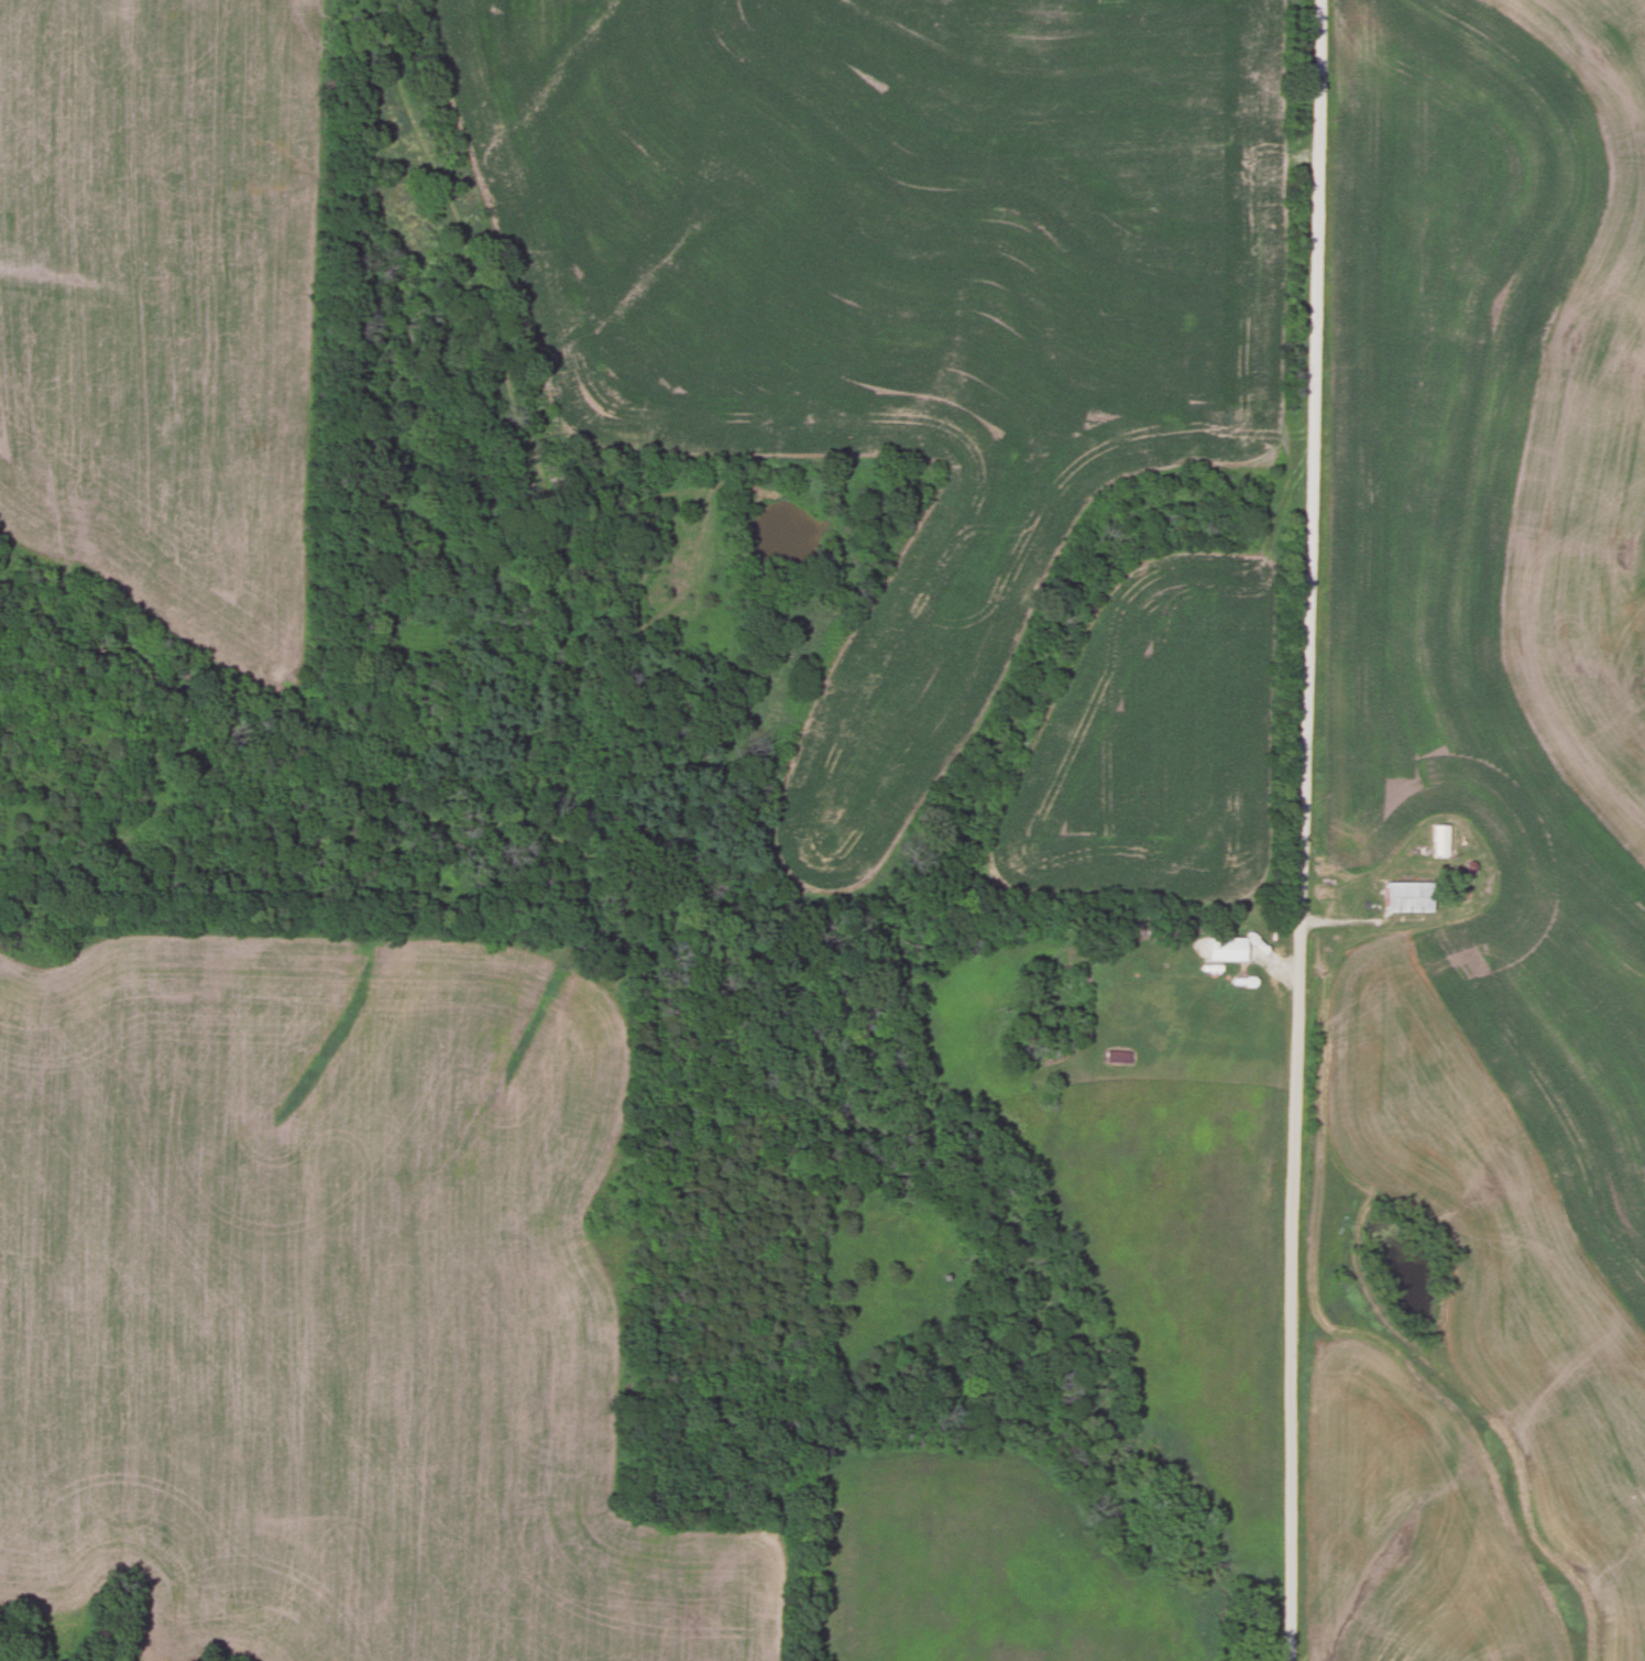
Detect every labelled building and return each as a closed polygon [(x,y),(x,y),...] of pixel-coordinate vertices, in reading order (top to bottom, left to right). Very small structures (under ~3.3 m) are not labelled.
[(1386,912),(1433,912),(1433,883),(1386,883),(1386,912)] [(1106,1064),(1129,1064),(1129,1052),(1106,1052),(1106,1064)]
